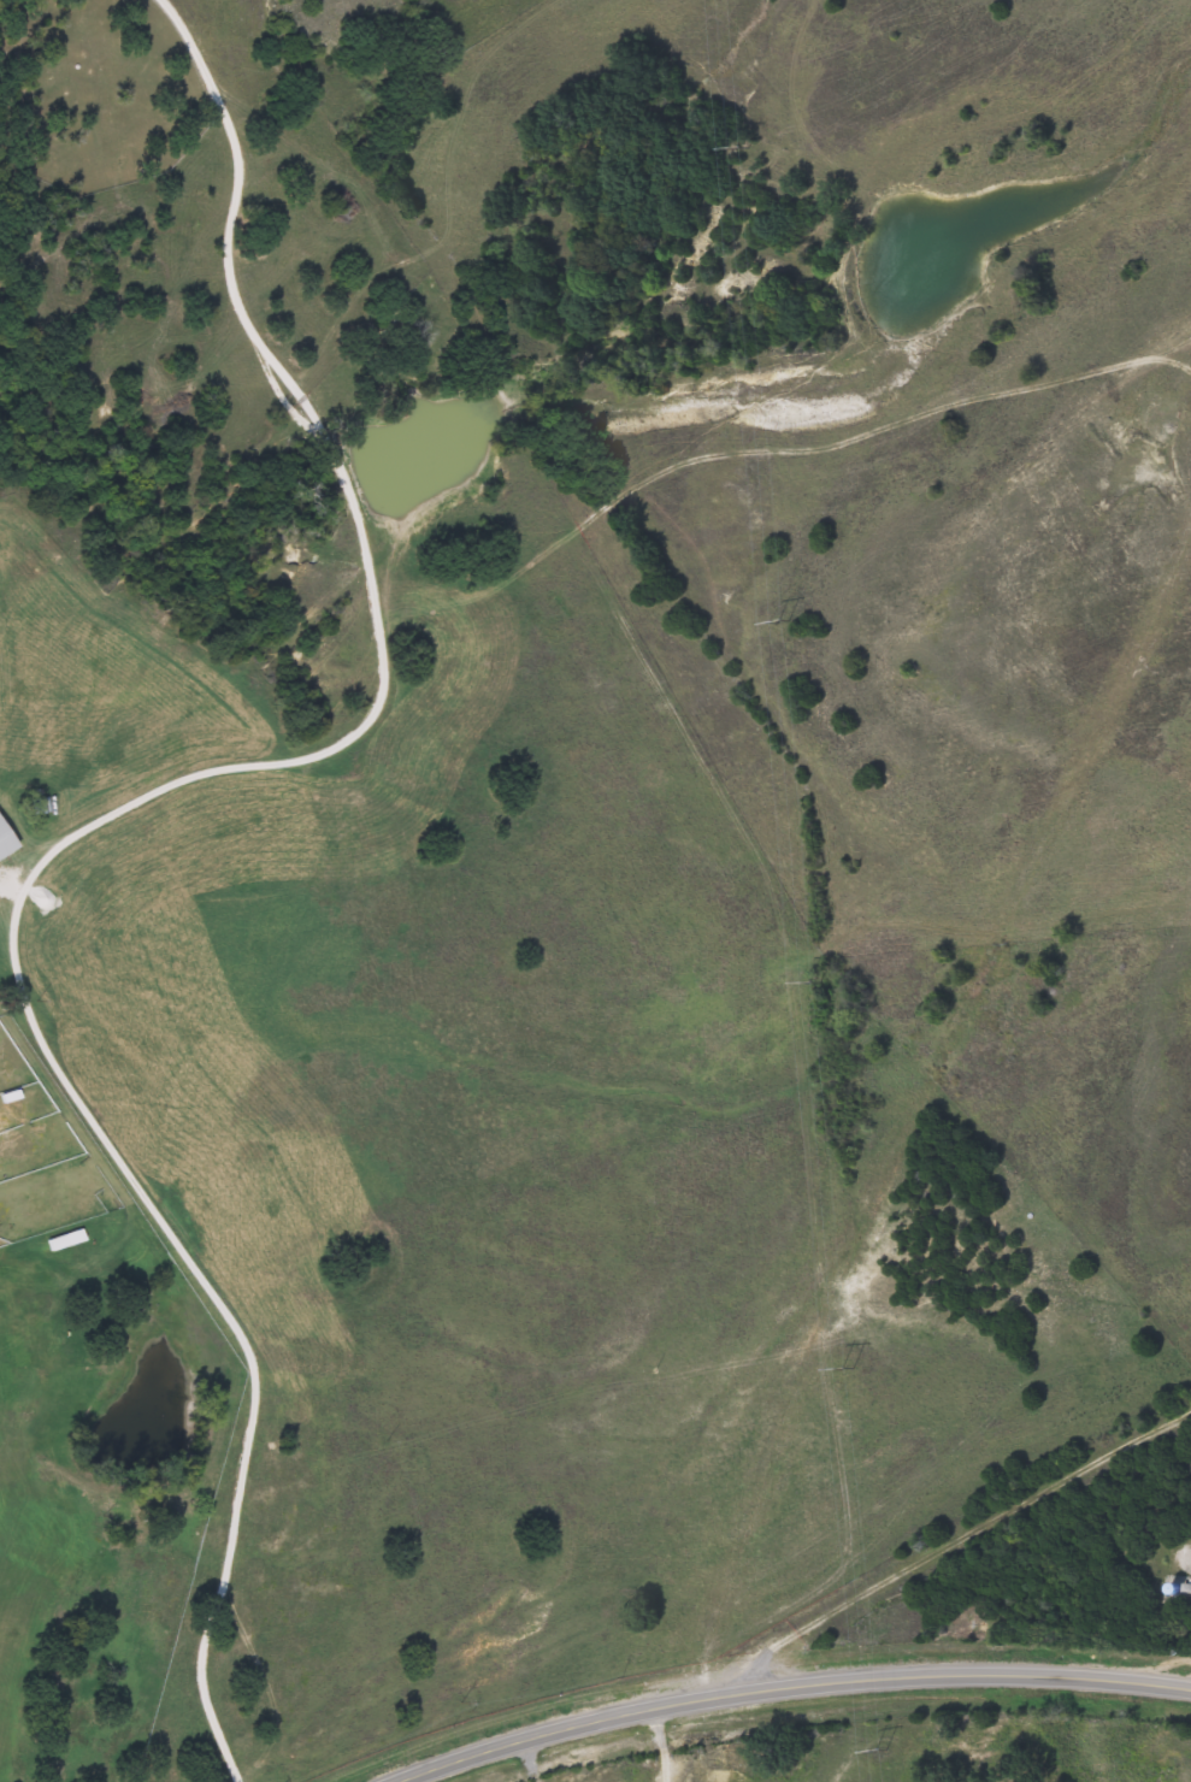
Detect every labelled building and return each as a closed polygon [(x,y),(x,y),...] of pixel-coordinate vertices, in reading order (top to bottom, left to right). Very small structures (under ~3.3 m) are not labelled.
[(10,848),(0,853),(0,831),(10,848)]
